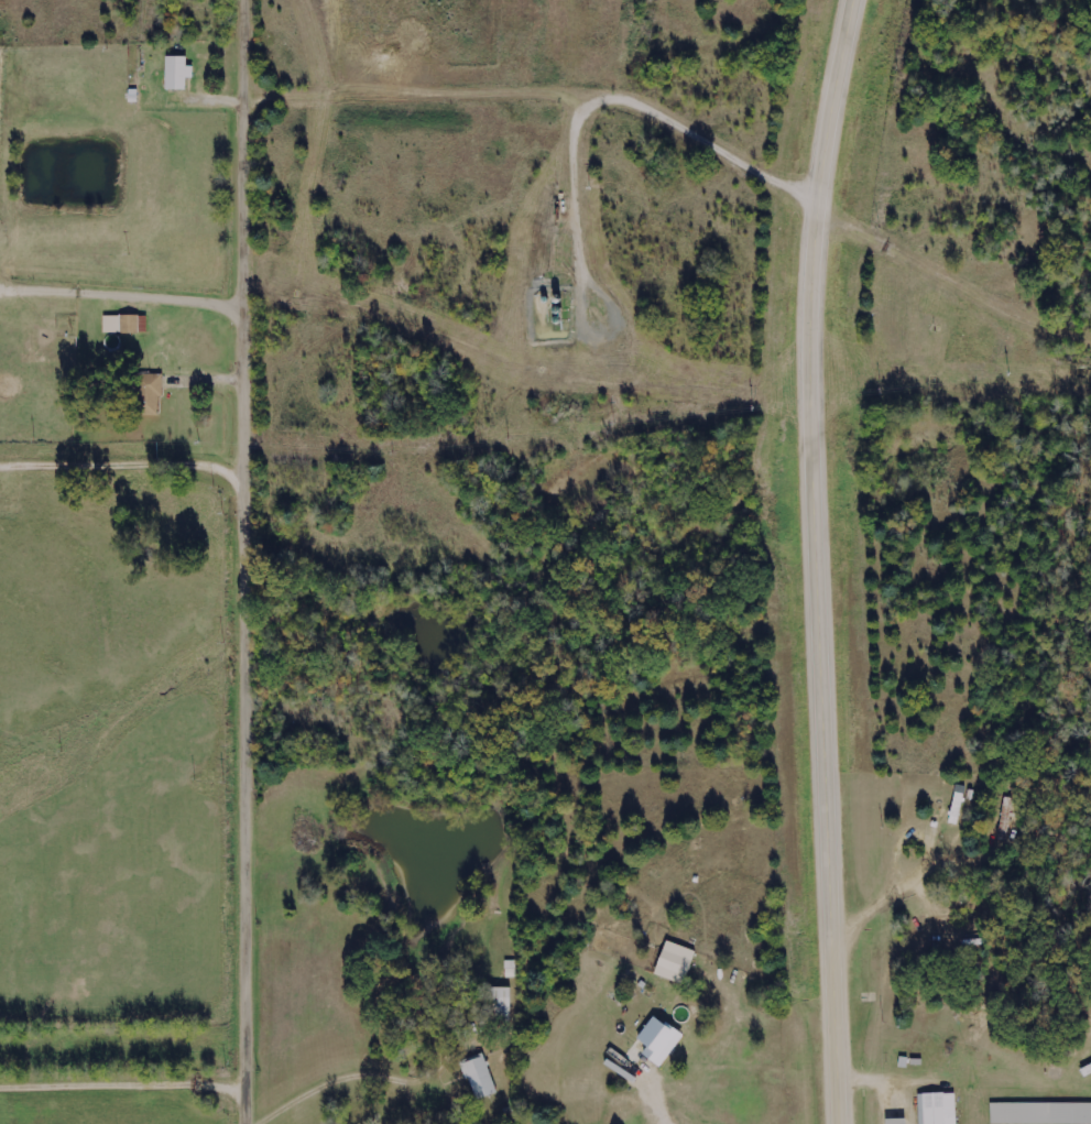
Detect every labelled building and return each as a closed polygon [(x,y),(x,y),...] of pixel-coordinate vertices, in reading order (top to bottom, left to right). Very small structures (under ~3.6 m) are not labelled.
[(166,90),(186,90),(186,78),(193,78),(193,66),(186,66),(186,57),(166,57),(166,90)] [(104,333),(146,333),(146,316),(103,317),(104,333)] [(159,415),(158,397),(163,397),(162,375),(131,375),(132,416),(159,415)] [(683,985),(695,952),(666,941),(654,974),(683,985)] [(647,1047),(642,1056),(661,1068),(683,1036),(654,1016),(637,1040),(647,1047)] [(497,1093),(483,1054),(461,1062),(475,1101),(497,1093)] [(918,1095),(919,1123),(956,1123),(955,1094),(918,1095)] [(991,1105),(991,1123),(1090,1123),(1090,1104),(991,1105)]
